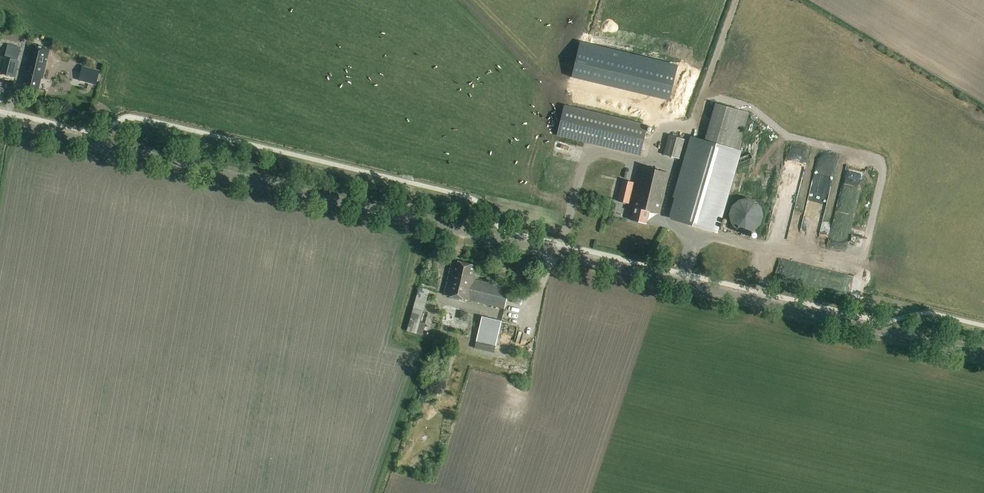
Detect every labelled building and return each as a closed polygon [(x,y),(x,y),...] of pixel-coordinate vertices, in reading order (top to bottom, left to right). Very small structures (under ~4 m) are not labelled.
[(50,49),(32,45),(26,68),(29,69),(24,85),(38,88),(40,78),(42,78),(50,49)] [(20,51),(16,50),(16,48),(8,46),(5,57),(0,56),(0,73),(15,77),(20,51)] [(678,86),(583,61),(577,84),(672,108),(678,86)] [(80,75),(79,81),(84,82),(94,85),(96,85),(100,71),(97,70),(82,66),(80,75)] [(696,139),(693,149),(673,216),(715,229),(750,113),(715,103),(704,141),(696,139)] [(653,127),(564,105),(557,135),(646,156),(653,127)] [(669,135),(663,155),(679,159),(685,139),(669,135)] [(661,214),(671,173),(644,166),(633,207),(636,207),(632,220),(648,224),(651,211),(661,214)] [(630,204),(635,184),(625,182),(620,202),(630,204)] [(737,229),(741,231),(745,232),(754,231),(761,225),(764,217),(762,208),(756,201),(748,198),(739,200),(732,206),(729,214),(731,222),(737,229)] [(857,251),(860,239),(811,226),(808,238),(857,251)] [(505,308),(510,288),(475,279),(475,277),(473,276),(475,265),(452,260),(444,293),(505,308)] [(541,271),(550,265),(546,260),(538,266),(541,271)] [(428,301),(430,295),(432,289),(421,286),(409,330),(424,334),(430,312),(427,311),(428,307),(425,306),(427,301),(428,301)] [(475,345),(495,350),(502,321),(482,317),(475,345)]
